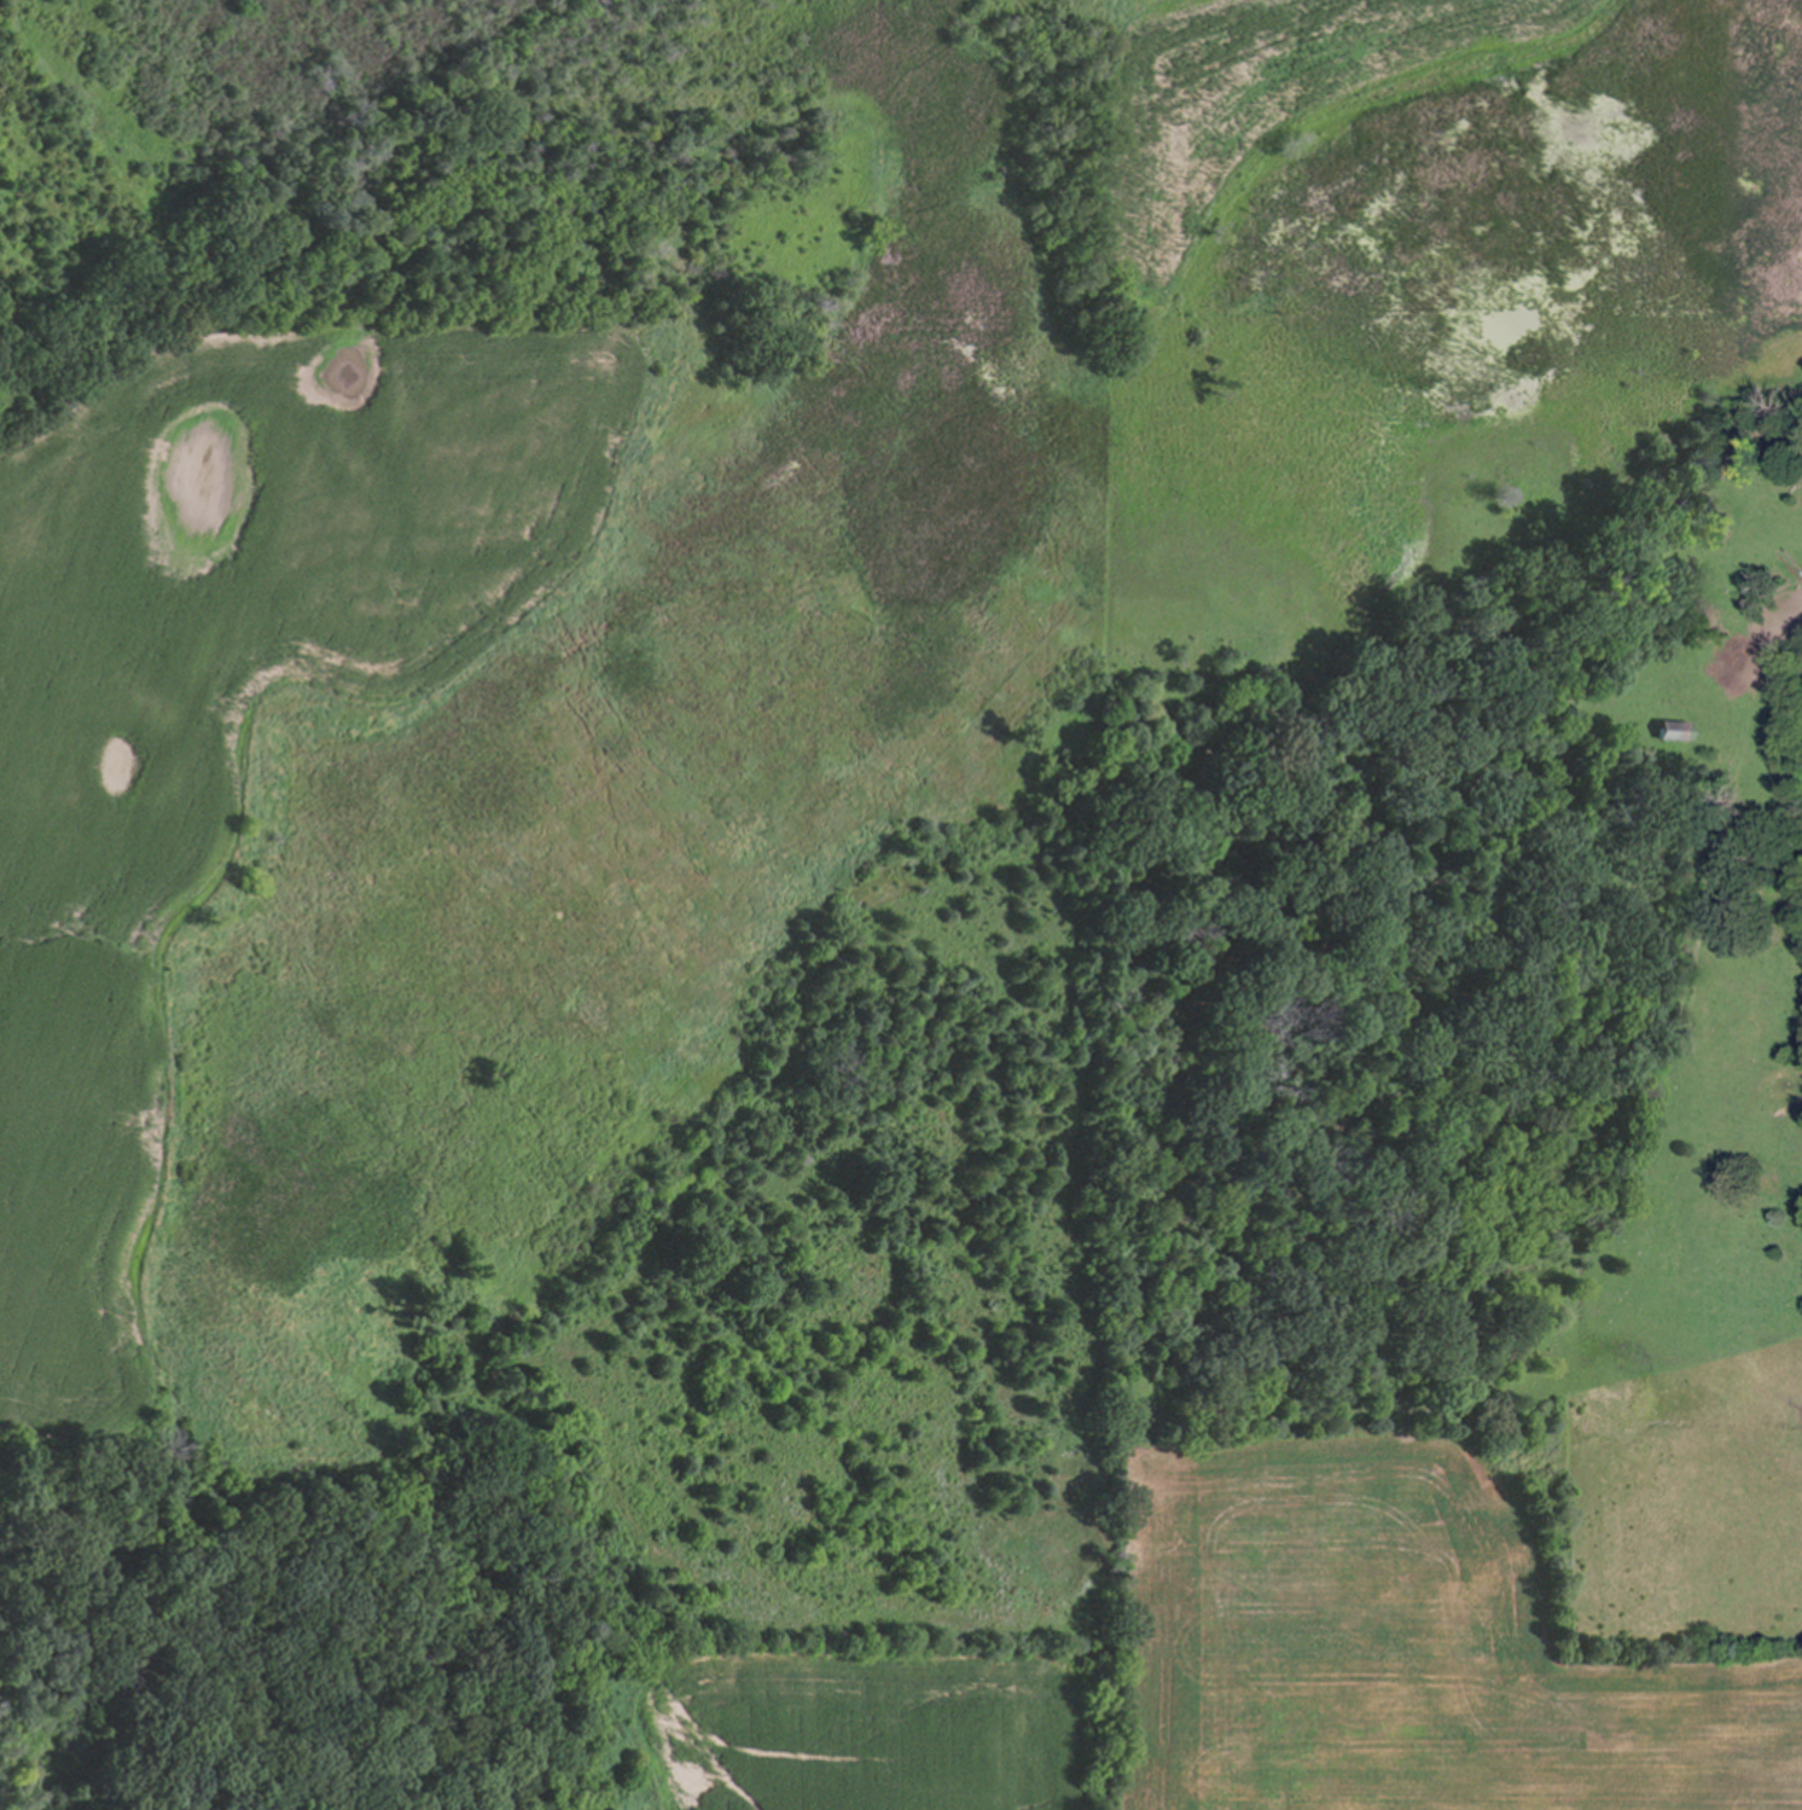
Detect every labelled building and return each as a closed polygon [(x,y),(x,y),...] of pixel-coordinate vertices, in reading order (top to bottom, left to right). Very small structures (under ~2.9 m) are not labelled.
[(1656,737),(1656,720),(1685,720),(1685,736),(1656,737)]
